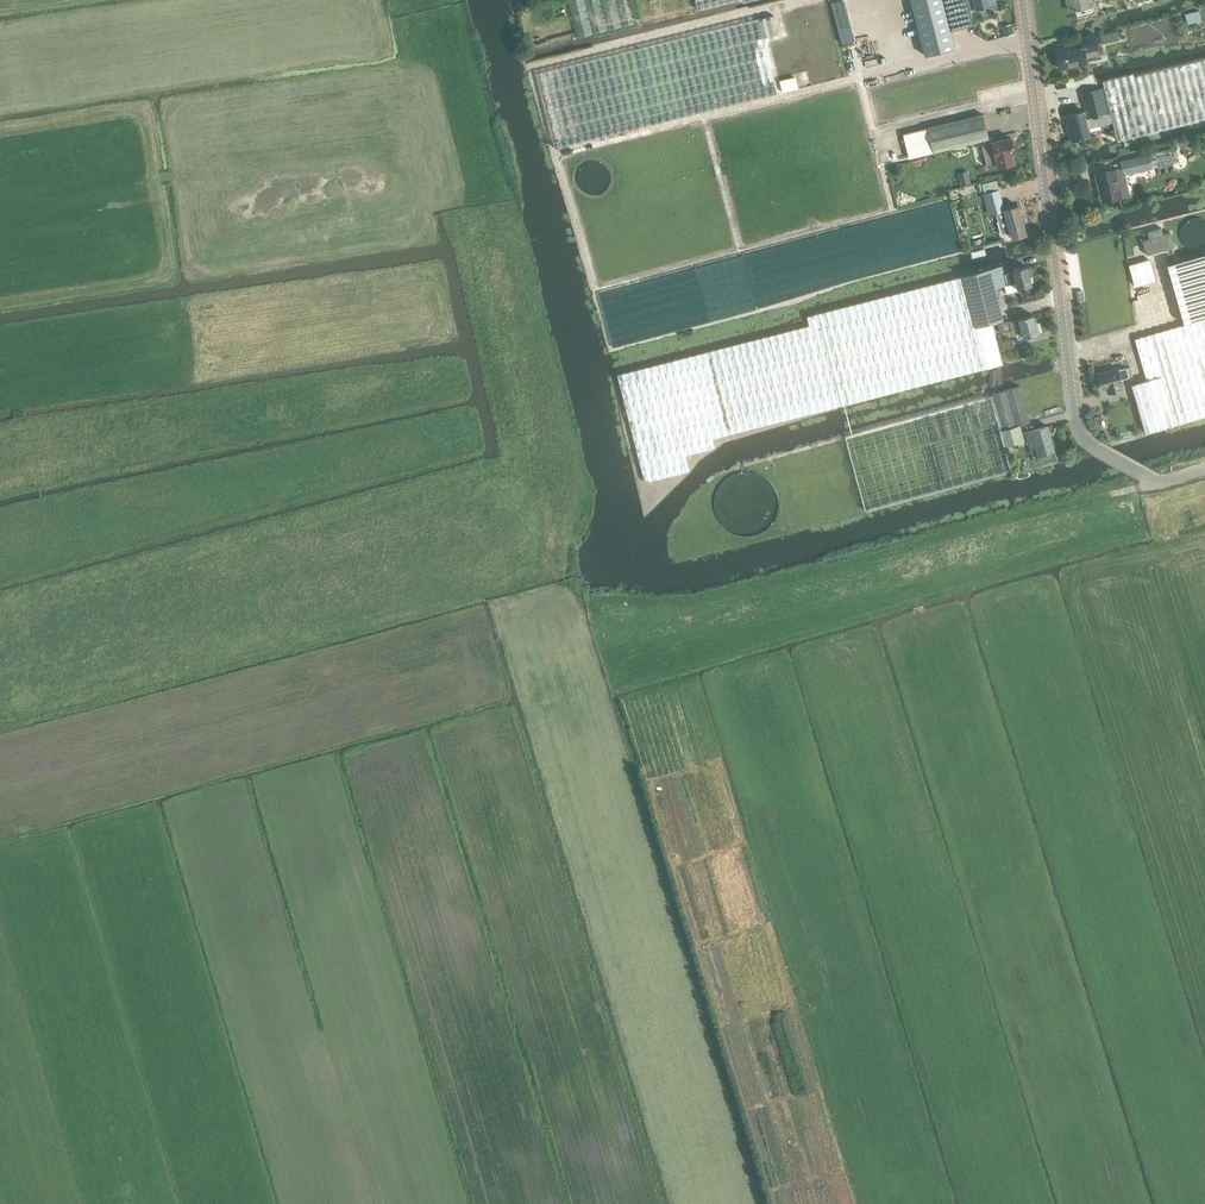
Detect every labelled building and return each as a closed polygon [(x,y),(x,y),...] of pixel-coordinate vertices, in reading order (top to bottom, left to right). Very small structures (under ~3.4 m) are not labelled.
[(578,36),(636,22),(631,0),(569,0),(578,36)] [(695,10),(735,0),(693,0),(695,10)] [(925,55),(955,47),(950,29),(943,0),(911,0),(925,55)] [(950,29),(972,23),(966,0),(943,0),(950,29)] [(969,9),(976,8),(995,4),(994,0),(966,0),(969,9)] [(1069,11),(1093,4),(1092,0),(1066,0),(1069,11)] [(1199,10),(1185,13),(1188,23),(1201,20),(1199,10)] [(778,33),(774,15),(758,18),(536,72),(555,148),(777,93),(763,37),(778,33)] [(1013,33),(1011,24),(1002,26),(1004,35),(1013,33)] [(1079,38),(1080,44),(1055,50),(1059,68),(1087,62),(1084,51),(1098,48),(1095,34),(1079,38)] [(1161,34),(1151,36),(1152,43),(1163,41),(1161,34)] [(1110,113),(1112,122),(1117,140),(1204,119),(1204,58),(1134,76),(1133,73),(1102,80),(1104,88),(1110,113)] [(1081,93),(1085,111),(1087,119),(1110,113),(1104,88),(1081,93)] [(1091,136),(1089,127),(1112,122),(1110,113),(1087,119),(1085,111),(1066,115),(1072,140),(1091,136)] [(927,127),(927,128),(933,152),(989,138),(983,113),(927,127)] [(903,133),(909,158),(933,152),(927,128),(903,133)] [(1015,152),(1011,137),(982,144),(987,166),(996,164),(997,167),(1013,163),(1011,153),(1015,152)] [(1132,146),(1118,148),(1119,155),(1133,152),(1132,146)] [(1116,168),(1095,174),(1102,202),(1122,197),(1130,195),(1125,178),(1125,175),(1152,168),(1149,153),(1119,160),(1121,168),(1116,170),(1116,168)] [(596,159),(588,160),(582,164),(578,169),(576,176),(577,183),(582,189),(588,193),(595,194),(602,192),(607,187),(611,180),(611,173),(608,167),(602,162),(596,159)] [(968,173),(959,175),(962,185),(970,182),(968,173)] [(1019,205),(1004,209),(997,180),(982,183),(984,192),(983,193),(989,215),(996,213),(998,220),(997,221),(1000,230),(1009,228),(1011,237),(1026,233),(1019,205)] [(1191,216),(1187,218),(1183,222),(1181,226),(1180,231),(1180,236),(1182,240),(1185,244),(1189,247),(1194,249),(1199,249),(1204,248),(1204,216),(1201,215),(1196,215),(1191,216)] [(1146,240),(1139,242),(1143,256),(1171,248),(1167,234),(1160,236),(1158,229),(1144,233),(1146,240)] [(1166,262),(1183,321),(1204,314),(1204,250),(1166,262)] [(1143,261),(1129,265),(1129,267),(1134,285),(1155,280),(1149,259),(1143,261)] [(1003,319),(995,288),(1015,283),(1017,289),(1032,285),(1027,266),(1012,270),(1013,271),(1004,273),(1002,265),(961,275),(985,368),(1003,363),(992,322),(1003,319)] [(919,385),(985,368),(961,275),(895,292),(828,309),(828,310),(806,315),(809,325),(617,374),(645,482),(689,470),(685,454),(715,447),(713,438),(919,385)] [(1038,334),(1033,314),(1017,318),(1017,319),(1010,321),(1010,320),(997,323),(1000,333),(1012,330),(1020,328),(1022,338),(1038,334)] [(1135,337),(1148,380),(1131,385),(1145,431),(1204,414),(1204,316),(1135,337)] [(1000,341),(1002,350),(1014,347),(1012,338),(1000,341)] [(1117,368),(1098,373),(1097,373),(1098,376),(1097,376),(1098,382),(1099,382),(1101,388),(1106,387),(1107,392),(1122,388),(1121,383),(1120,379),(1128,377),(1126,367),(1117,370),(1117,368)] [(964,401),(846,435),(868,509),(985,477),(964,401)] [(1020,424),(1000,429),(1005,446),(1024,441),(1020,424)] [(1055,450),(1048,425),(1025,432),(1030,448),(1035,447),(1038,455),(1039,458),(1056,456),(1054,451),(1055,450)] [(778,507),(779,501),(778,495),(776,489),(774,484),(770,479),(765,475),(760,472),(755,470),(749,469),(743,469),(737,470),(731,472),(726,476),(722,480),(718,485),(716,490),(714,496),(713,502),(714,508),(716,513),(718,519),(722,524),(727,528),(732,531),(737,533),(743,534),(749,534),(755,533),(761,530),(766,527),(770,523),(774,518),(776,513),(778,507)]
